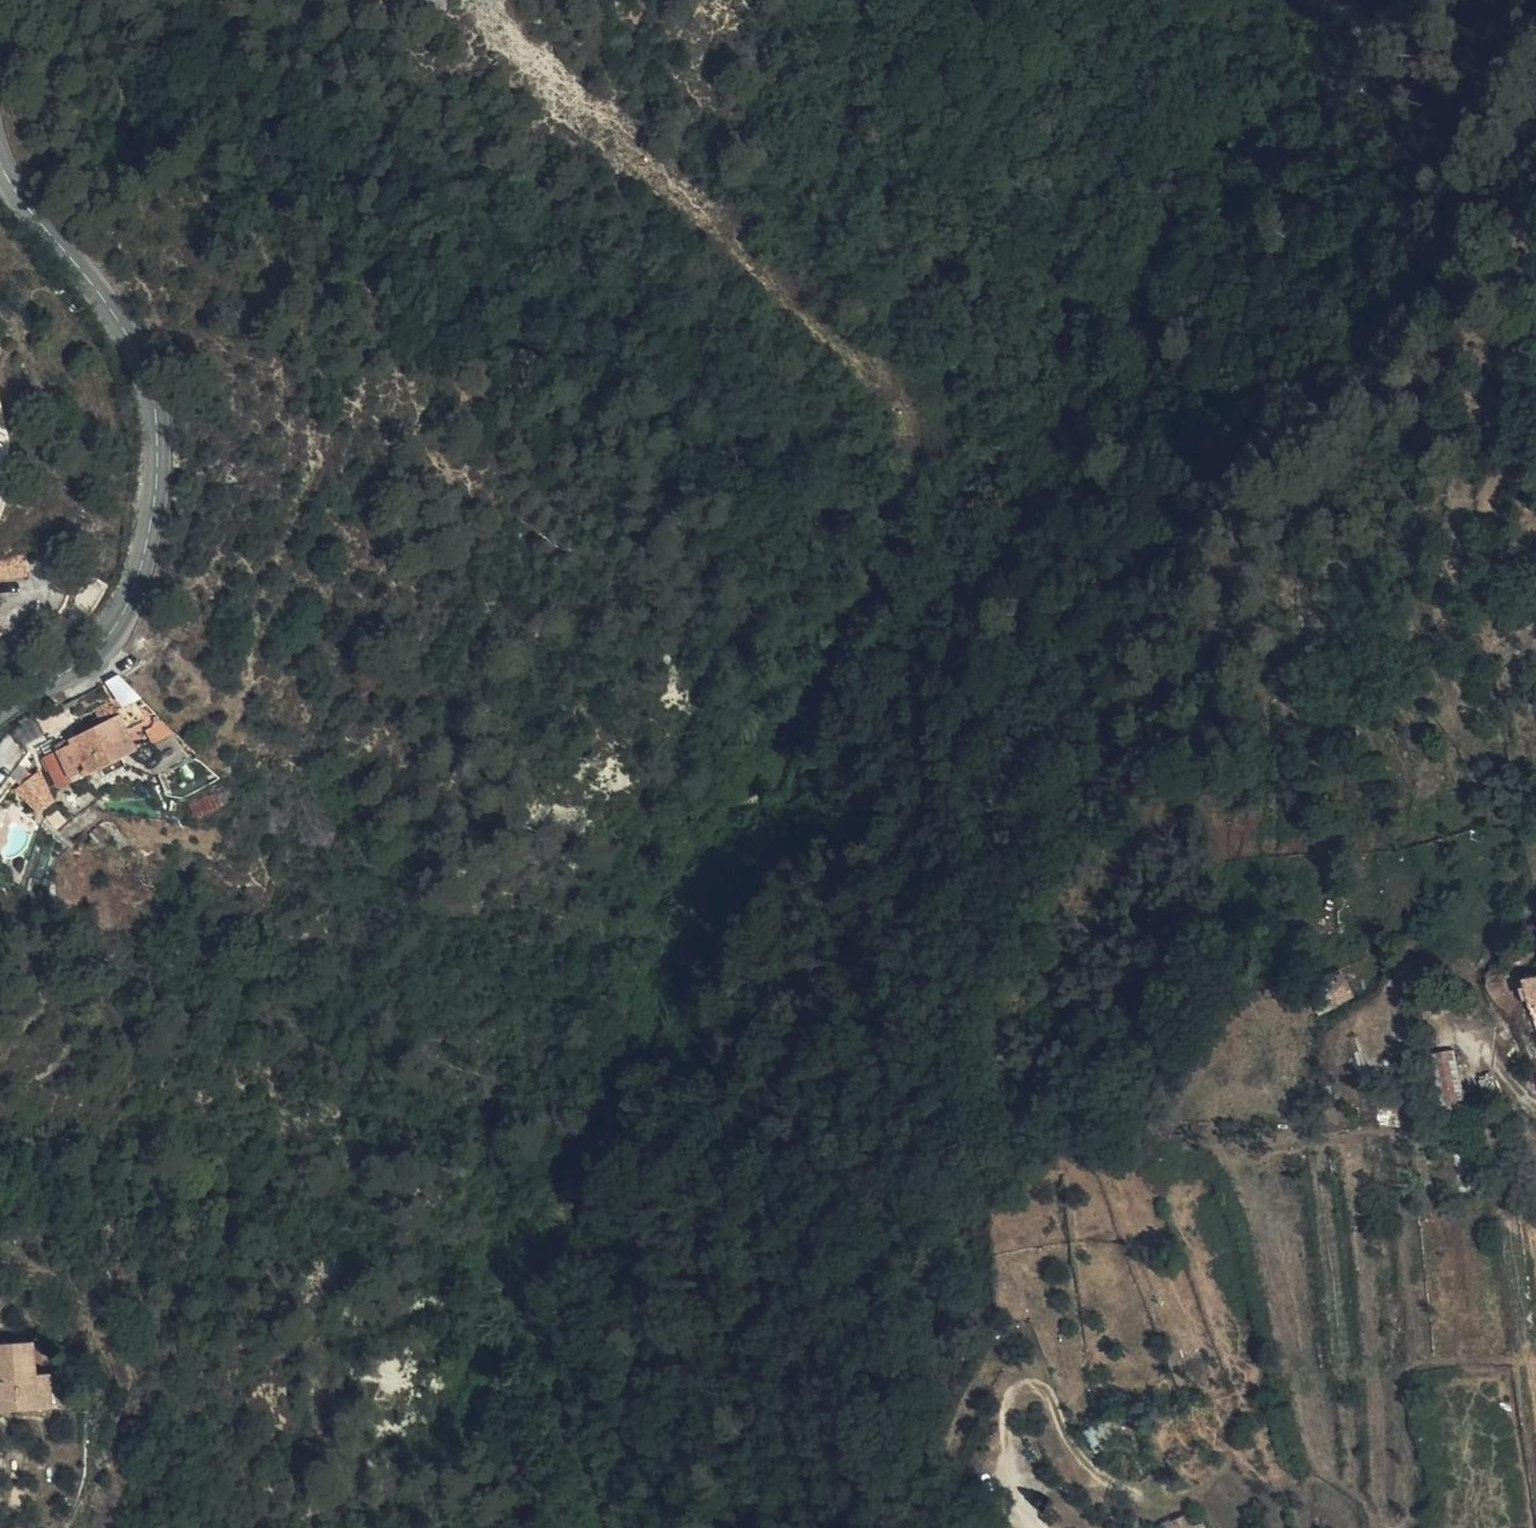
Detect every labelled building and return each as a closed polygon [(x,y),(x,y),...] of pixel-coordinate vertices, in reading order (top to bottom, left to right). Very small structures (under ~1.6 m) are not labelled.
[(0,605),(0,619),(10,617),(44,614),(42,594),(0,601),(0,605)] [(152,781),(130,748),(85,778),(89,784),(57,805),(77,833),(152,781)] [(176,762),(168,753),(158,760),(165,769),(176,762)] [(18,783),(35,812),(59,798),(42,769),(18,783)] [(1345,965),(1325,973),(1337,1003),(1357,995),(1345,965)] [(1525,981),(1531,1008),(1535,1007),(1535,979),(1525,981)] [(1446,1107),(1468,1103),(1458,1047),(1435,1051),(1446,1107)] [(40,1370),(39,1338),(0,1339),(0,1409),(56,1407),(55,1370),(40,1370)] [(39,1480),(39,1448),(39,1413),(0,1413),(0,1481),(39,1480)] [(1201,1522),(1192,1527),(1186,1515),(1183,1516),(1172,1521),(1175,1527),(1204,1527),(1201,1522)]
